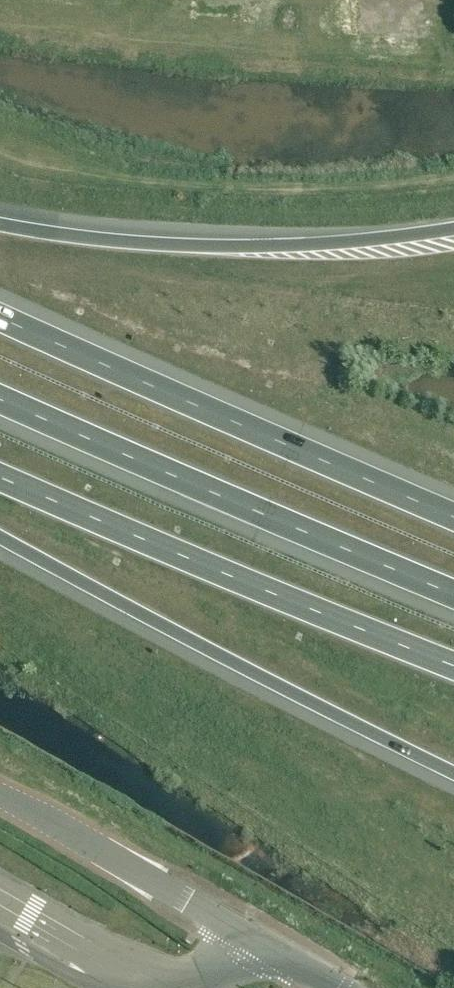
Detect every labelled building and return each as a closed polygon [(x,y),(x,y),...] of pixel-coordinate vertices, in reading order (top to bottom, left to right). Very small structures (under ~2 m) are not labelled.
[(368,11),(386,11),(386,0),(369,0),(368,11)]
